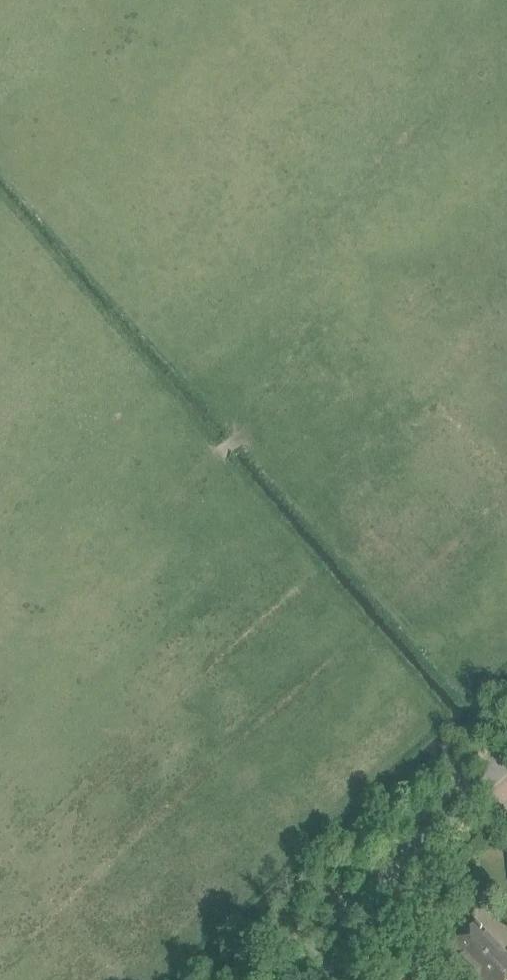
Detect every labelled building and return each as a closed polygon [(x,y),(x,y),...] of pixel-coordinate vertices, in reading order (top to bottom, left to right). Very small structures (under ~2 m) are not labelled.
[(475,927),(451,949),(481,979),(506,979),(506,960),(475,927)]
